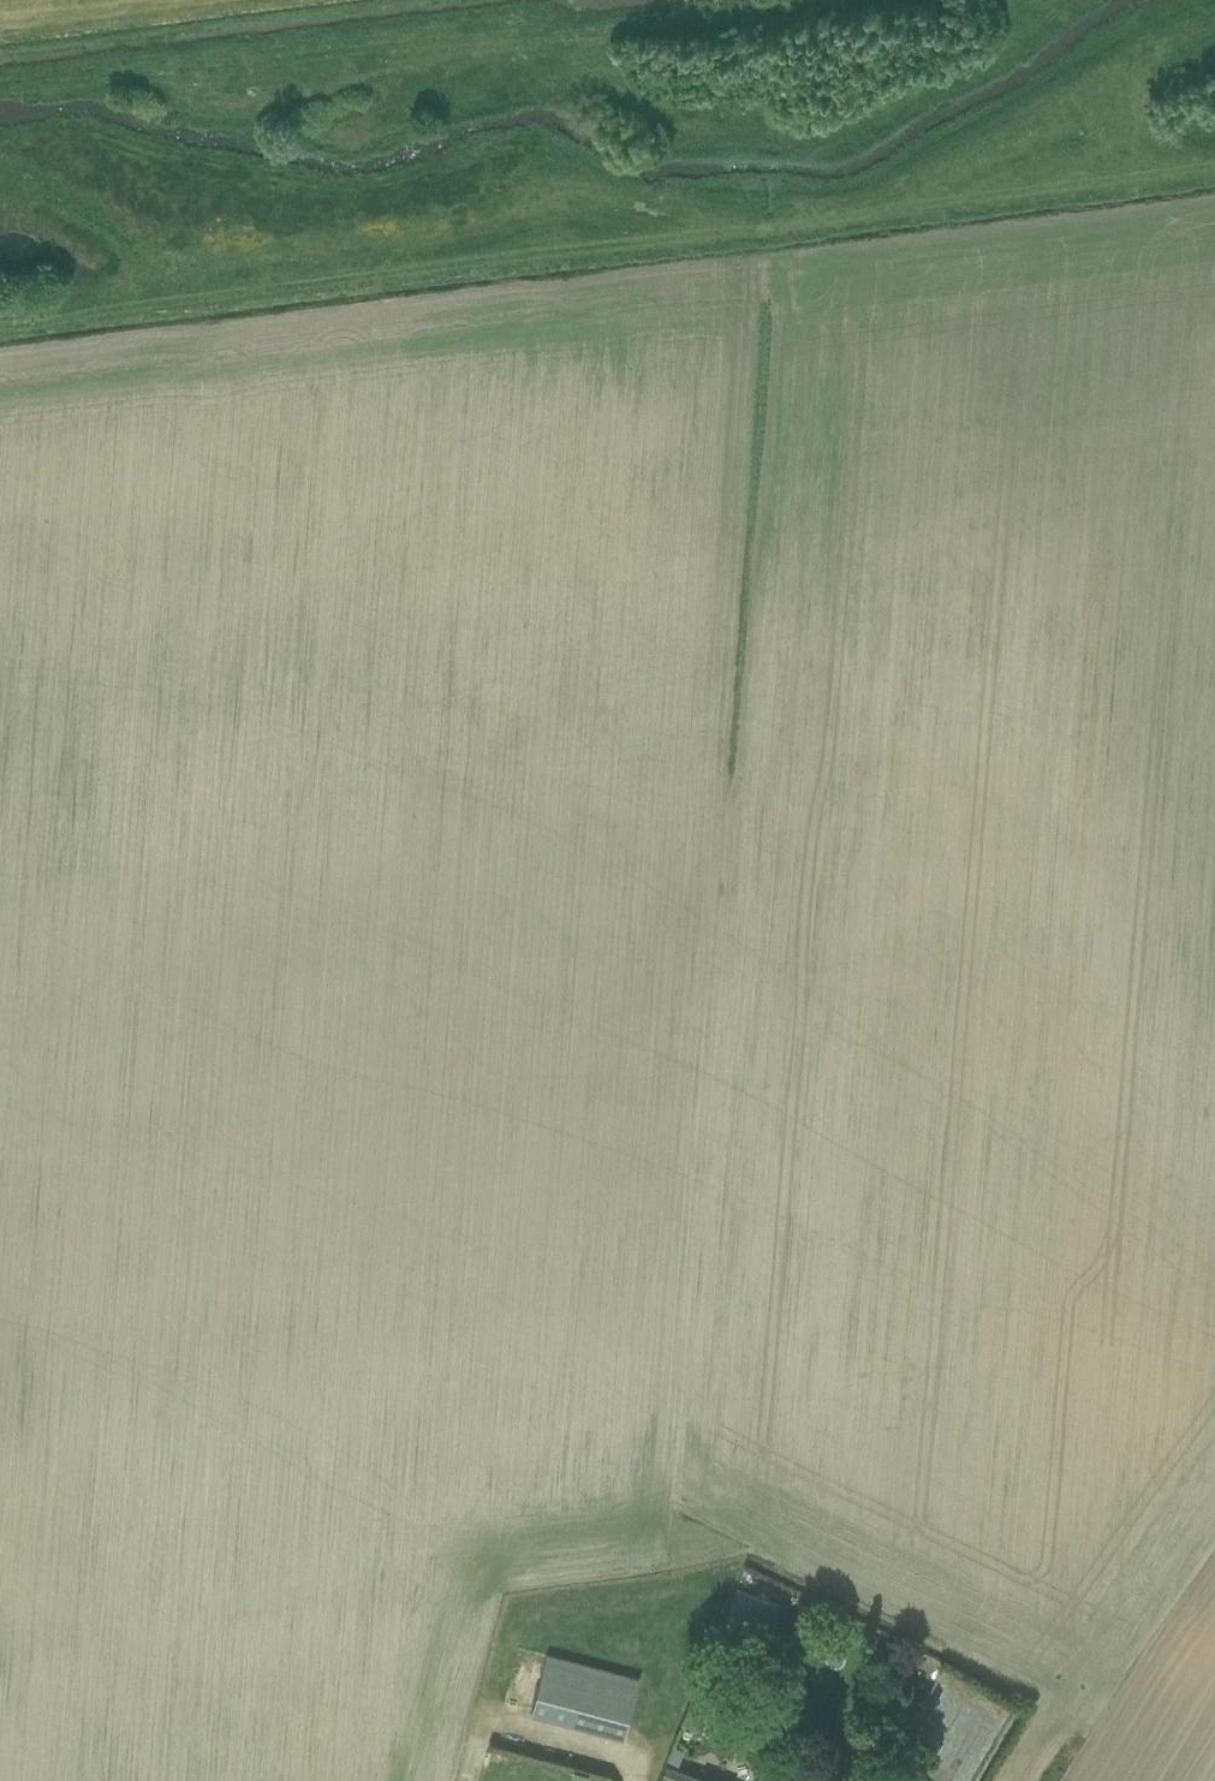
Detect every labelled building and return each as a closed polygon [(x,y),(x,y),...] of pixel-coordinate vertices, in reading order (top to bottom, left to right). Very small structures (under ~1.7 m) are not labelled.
[(751,1603),(743,1625),(769,1634),(777,1612),(751,1603)] [(626,1736),(641,1678),(548,1654),(533,1712),(626,1736)] [(663,1765),(657,1780),(704,1780),(663,1765)]
